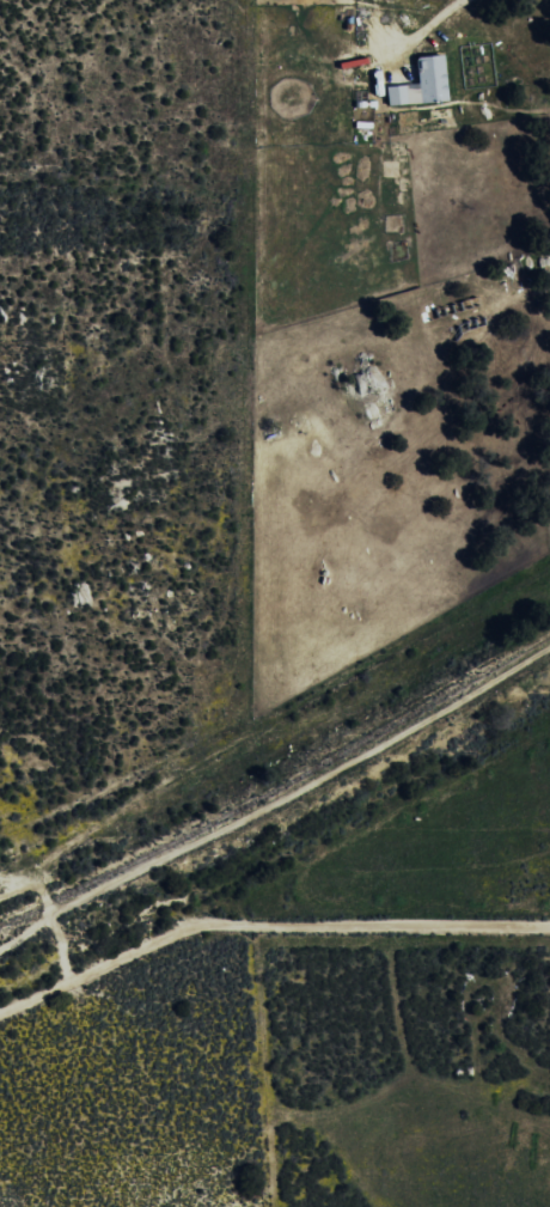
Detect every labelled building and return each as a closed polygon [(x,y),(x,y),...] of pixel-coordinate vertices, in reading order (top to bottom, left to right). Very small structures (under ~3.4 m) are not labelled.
[(445,101),(440,56),(412,58),(415,84),(383,87),(385,107),(445,101)]
